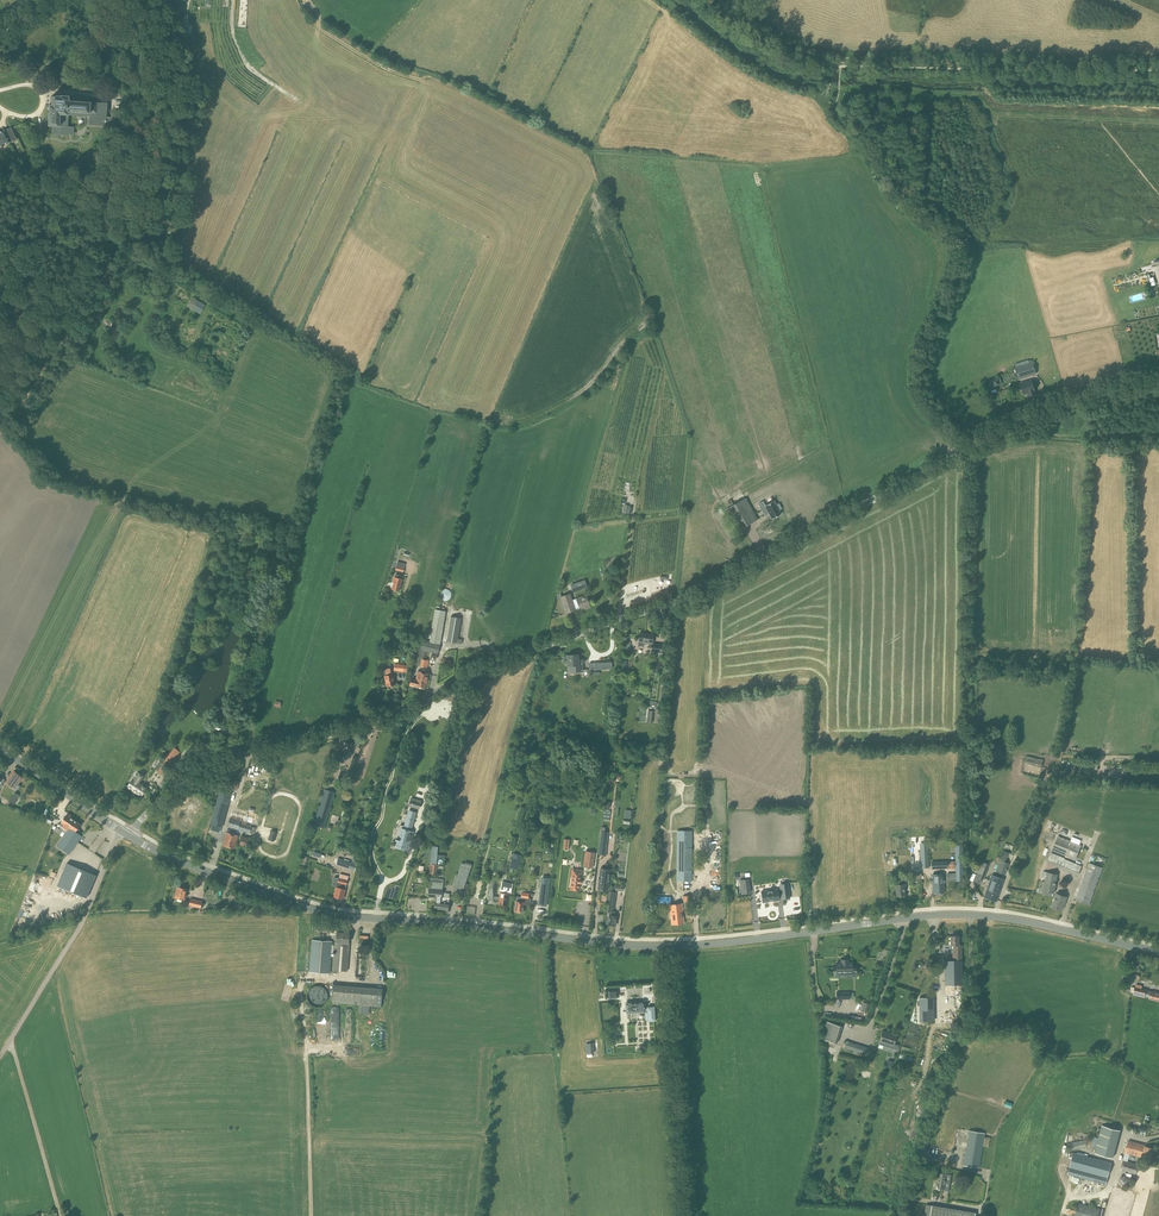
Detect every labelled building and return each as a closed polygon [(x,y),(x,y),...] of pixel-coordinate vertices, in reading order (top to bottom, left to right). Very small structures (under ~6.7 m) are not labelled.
[(50,105),(49,118),(50,118),(49,125),(53,126),(54,126),(54,127),(54,133),(66,134),(66,127),(68,127),(69,115),(90,116),(89,125),(106,126),(106,125),(111,125),(111,117),(107,117),(108,103),(91,102),(70,100),(70,96),(61,95),(61,96),(56,96),(56,95),(54,94),(51,96),(53,98),(53,105),(50,105)] [(0,133),(0,148),(5,146),(5,145),(11,143),(8,137),(10,136),(12,142),(17,139),(12,128),(7,130),(7,131),(5,132),(4,131),(0,133)] [(206,305),(193,297),(193,298),(187,306),(187,307),(200,314),(206,305)] [(73,353),(78,355),(81,348),(76,346),(73,353)] [(1019,378),(1036,374),(1033,362),(1016,367),(1019,378)] [(1000,384),(1002,384),(1001,379),(998,379),(992,381),(990,382),(991,387),(994,386),(994,387),(1000,385),(1000,384)] [(1029,396),(1036,394),(1032,380),(1021,383),(1024,395),(1028,393),(1029,396)] [(427,483),(436,485),(438,473),(429,472),(427,483)] [(737,531),(757,520),(757,519),(755,515),(746,498),(725,509),(737,531)] [(758,504),(765,515),(769,513),(772,519),(781,514),(779,510),(781,509),(779,504),(776,505),(774,501),(765,506),(763,502),(758,504)] [(393,582),(394,582),(392,589),(399,591),(402,579),(403,576),(395,574),(395,577),(394,577),(393,582)] [(664,593),(674,594),(675,577),(665,577),(664,593)] [(588,588),(585,580),(571,584),(574,593),(588,588)] [(450,589),(440,588),(438,600),(448,601),(450,589)] [(590,607),(586,595),(572,600),(570,594),(562,596),(561,593),(556,595),(561,608),(564,606),(566,613),(575,610),(575,609),(579,607),(580,610),(585,608),(585,609),(590,607)] [(446,611),(435,610),(429,642),(440,644),(446,611)] [(446,641),(462,644),(462,640),(458,639),(462,618),(450,616),(446,641)] [(654,635),(640,633),(638,646),(643,647),(644,643),(649,644),(649,647),(651,648),(651,651),(662,652),(663,645),(652,644),(654,635)] [(427,668),(429,660),(425,659),(427,652),(437,654),(438,648),(424,644),(422,650),(419,649),(415,665),(427,668)] [(568,657),(563,657),(563,663),(568,663),(568,666),(569,666),(569,672),(575,672),(583,672),(582,659),(578,659),(578,655),(567,655),(568,657)] [(404,665),(395,664),(394,671),(403,672),(404,665)] [(387,686),(395,684),(391,668),(385,669),(386,676),(385,676),(387,686)] [(415,686),(426,689),(430,674),(418,671),(416,679),(412,678),(410,685),(415,686)] [(561,673),(561,683),(571,683),(571,681),(574,681),(574,673),(561,673)] [(339,754),(351,757),(355,743),(343,740),(339,754)] [(157,771),(163,775),(173,761),(180,752),(171,745),(159,760),(160,761),(154,769),(157,771)] [(359,758),(353,756),(348,775),(354,777),(359,758)] [(1043,760),(1026,756),(1024,763),(1042,767),(1043,760)] [(1095,767),(1077,767),(1076,774),(1094,775),(1095,767)] [(154,770),(149,774),(156,783),(161,779),(154,770)] [(15,771),(6,782),(15,788),(23,777),(15,771)] [(139,782),(142,778),(136,774),(128,787),(141,796),(147,788),(139,782)] [(240,781),(232,779),(230,788),(237,790),(240,781)] [(324,828),(335,792),(324,789),(314,825),(324,828)] [(220,790),(211,824),(216,825),(222,827),(223,826),(232,793),(220,790)] [(345,791),(342,794),(343,798),(346,800),(349,800),(352,797),(351,793),(348,791),(345,791)] [(13,804),(20,796),(16,793),(10,802),(13,804)] [(419,808),(421,801),(414,799),(412,806),(419,808)] [(404,826),(400,825),(395,840),(397,840),(396,847),(409,851),(414,831),(410,830),(412,830),(417,812),(408,810),(404,826)] [(252,823),(247,822),(241,820),(242,816),(231,812),(228,826),(250,833),(251,826),(252,823)] [(63,837),(57,845),(69,854),(82,836),(77,833),(79,830),(78,829),(81,825),(70,817),(71,815),(68,813),(62,822),(60,825),(68,830),(63,837)] [(44,820),(50,824),(54,819),(47,815),(44,820)] [(220,839),(223,828),(216,826),(213,838),(220,839)] [(601,827),(598,854),(605,855),(608,832),(604,832),(605,827),(601,827)] [(271,830),(268,840),(274,841),(277,832),(271,830)] [(691,881),(692,831),(677,830),(677,881),(691,881)] [(223,845),(234,849),(238,835),(227,832),(223,845)] [(240,843),(249,846),(251,839),(242,836),(240,843)] [(1081,846),(1058,836),(1052,850),(1076,859),(1081,846)] [(430,864),(429,874),(436,874),(438,847),(432,846),(431,857),(429,857),(429,864),(430,864)] [(928,846),(920,846),(922,868),(929,868),(928,846)] [(956,874),(947,874),(948,881),(963,881),(963,848),(955,848),(956,874)] [(587,851),(585,867),(592,868),(595,852),(587,851)] [(1065,858),(1051,852),(1047,863),(1061,869),(1061,868),(1078,875),(1082,866),(1071,862),(1067,860),(1065,859),(1065,858)] [(510,867),(518,869),(521,856),(513,854),(510,867)] [(336,865),(355,871),(356,870),(358,863),(357,863),(353,862),(353,863),(338,858),(336,865)] [(947,869),(947,868),(947,861),(947,860),(932,861),(932,869),(947,869)] [(996,871),(1005,875),(1009,864),(1001,860),(996,871)] [(472,865),(466,863),(462,862),(453,887),(459,891),(458,898),(465,899),(466,890),(463,890),(464,889),(465,886),(466,883),(472,865)] [(86,898),(96,875),(67,863),(58,886),(86,898)] [(1076,900),(1089,905),(1103,868),(1089,863),(1076,900)] [(972,870),(971,872),(975,873),(974,878),(983,881),(987,869),(978,866),(977,869),(973,868),(972,870)] [(601,869),(598,889),(608,890),(610,870),(601,869)] [(579,888),(582,871),(573,870),(570,887),(579,888)] [(1055,893),(1058,874),(1043,871),(1043,877),(1046,878),(1043,891),(1044,891),(1043,894),(1048,895),(1048,892),(1055,893)] [(369,884),(370,875),(364,873),(362,883),(369,884)] [(334,897),(343,899),(345,889),(349,876),(340,874),(337,887),(334,897)] [(934,893),(944,892),(944,887),(945,887),(944,874),(932,874),(933,886),(934,886),(934,893)] [(984,897),(996,902),(1004,879),(992,875),(984,897)] [(486,880),(473,877),(470,896),(479,897),(481,887),(485,888),(486,880)] [(434,910),(448,911),(449,898),(442,897),(443,879),(430,878),(429,892),(428,892),(428,897),(435,898),(434,910)] [(489,882),(487,900),(496,901),(496,899),(499,899),(499,897),(496,896),(497,887),(498,883),(498,881),(495,879),(492,878),(490,880),(489,882)] [(550,879),(542,878),(539,905),(547,906),(550,879)] [(746,880),(740,880),(742,894),(750,893),(750,886),(749,879),(746,880)] [(500,892),(498,904),(506,906),(508,894),(509,893),(508,893),(508,892),(511,893),(513,884),(502,882),(500,891),(502,891),(501,892),(500,892)] [(896,888),(897,896),(905,895),(904,890),(906,890),(906,887),(902,887),(902,882),(897,883),(898,888),(896,888)] [(782,899),(790,898),(789,888),(788,884),(780,885),(780,889),(778,890),(778,889),(768,891),(762,891),(763,902),(779,900),(779,897),(781,896),(782,899)] [(187,889),(177,887),(175,898),(185,900),(187,889)] [(204,888),(203,898),(207,898),(207,900),(220,901),(220,895),(217,895),(217,888),(204,888)] [(516,901),(515,911),(523,912),(525,902),(525,898),(529,899),(529,893),(522,892),(521,897),(517,896),(516,901)] [(608,924),(616,925),(617,916),(613,916),(616,893),(609,892),(608,904),(609,904),(607,912),(609,912),(609,915),(608,924)] [(1052,907),(1061,910),(1063,906),(1067,897),(1057,893),(1052,907)] [(692,913),(691,895),(683,896),(685,914),(692,913)] [(202,901),(191,898),(189,905),(201,908),(202,901)] [(682,904),(669,905),(670,910),(672,925),(684,923),(682,908),(682,904)] [(760,920),(756,920),(756,924),(775,923),(775,915),(760,916),(760,920)] [(335,953),(334,962),(334,970),(347,971),(349,943),(348,943),(349,933),(337,932),(337,941),(336,941),(335,945),(332,945),(332,941),(312,940),(310,969),(309,972),(329,973),(329,968),(330,968),(331,953),(335,953)] [(945,961),(945,969),(945,985),(963,984),(962,969),(962,960),(962,945),(959,945),(959,936),(950,936),(951,946),(953,946),(953,953),(953,961),(945,961)] [(367,953),(358,952),(356,969),(355,977),(366,978),(366,969),(366,968),(367,953)] [(848,960),(841,960),(841,963),(837,963),(837,967),(833,967),(833,974),(837,974),(837,973),(845,972),(845,974),(845,972),(852,972),(852,974),(856,974),(856,967),(853,967),(852,962),(848,963),(848,960)] [(333,985),(332,1003),(359,1004),(369,1005),(375,1006),(381,1006),(383,988),(376,988),(333,985)] [(1146,990),(1135,988),(1133,995),(1144,997),(1146,990)] [(618,989),(607,989),(608,998),(618,997),(618,989)] [(1150,998),(1150,999),(1158,1001),(1158,993),(1151,991),(1150,998)] [(645,1002),(626,1003),(627,1013),(645,1012),(645,1011),(647,1011),(648,1021),(655,1021),(654,1006),(647,1007),(647,1008),(645,1008),(645,1002)] [(837,1043),(842,1026),(827,1022),(822,1039),(828,1041),(830,1041),(835,1043),(837,1043)] [(879,1044),(897,1050),(899,1045),(894,1043),(896,1035),(892,1033),(892,1034),(883,1031),(879,1044)] [(856,1044),(854,1051),(868,1055),(870,1049),(856,1044)] [(1112,1160),(1119,1132),(1101,1128),(1094,1155),(1112,1160)] [(979,1168),(984,1133),(969,1131),(964,1165),(979,1168)] [(1067,1144),(1069,1150),(1087,1147),(1086,1140),(1067,1144)] [(1151,1159),(1154,1148),(1145,1146),(1128,1141),(1125,1153),(1142,1157),(1151,1159)] [(1112,1163),(1074,1154),(1068,1175),(1106,1185),(1112,1163)] [(1122,1170),(1136,1174),(1138,1172),(1139,1167),(1139,1165),(1124,1161),(1122,1163),(1121,1167),(1122,1170)] [(937,1173),(934,1189),(944,1190),(947,1174),(937,1173)] [(1117,1174),(1115,1183),(1124,1185),(1127,1176),(1117,1174)] [(1075,1192),(1081,1183),(1078,1181),(1072,1190),(1075,1192)] [(1101,1209),(1078,1203),(1075,1215),(1099,1215),(1101,1209)] [(975,1213),(932,1205),(930,1215),(975,1215),(975,1213)]
